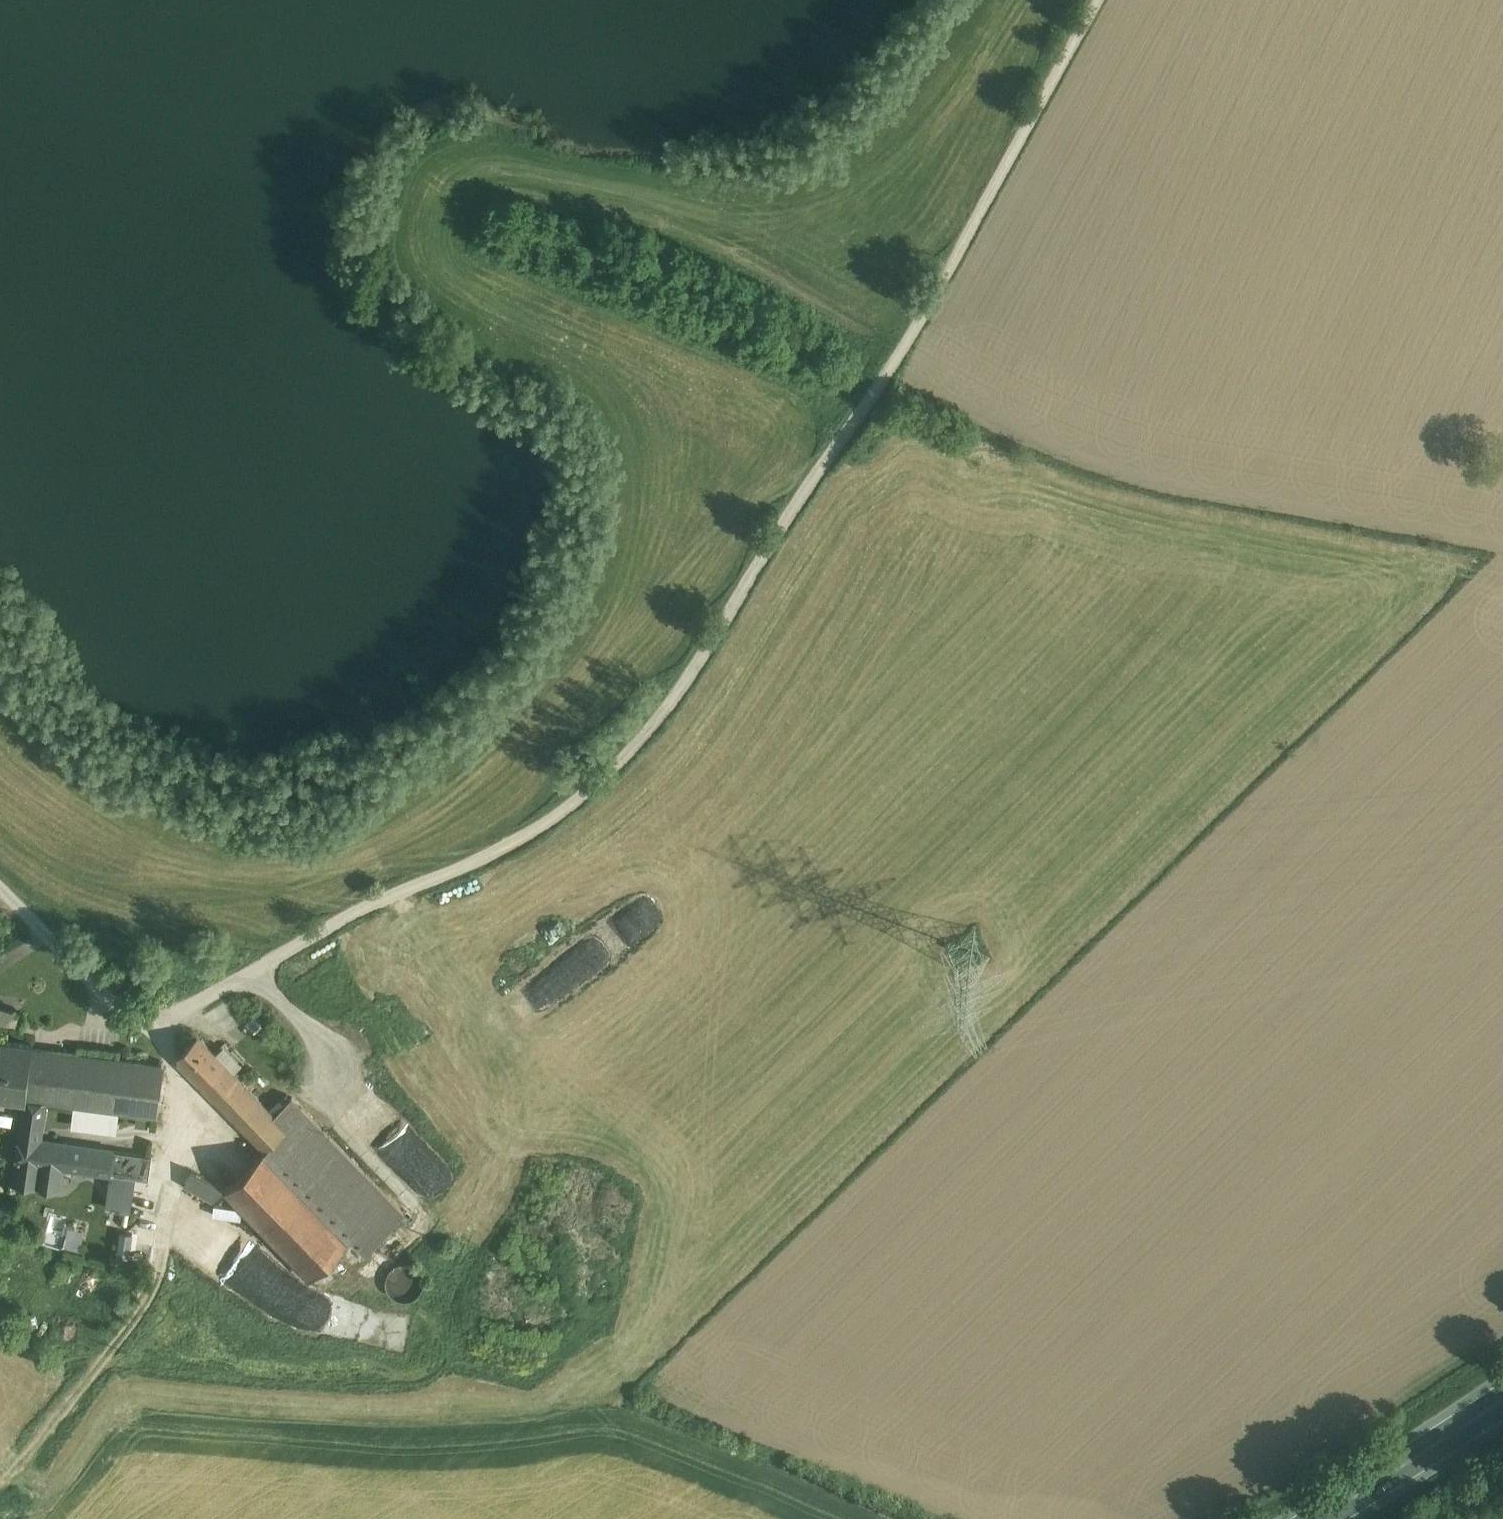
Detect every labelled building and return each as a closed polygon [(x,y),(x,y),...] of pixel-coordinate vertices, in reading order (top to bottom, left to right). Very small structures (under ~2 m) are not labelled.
[(547,942),(566,933),(560,920),(541,929),(547,942)] [(224,1064),(197,1036),(178,1054),(179,1059),(203,1084),(224,1064)] [(0,1038),(0,1096),(25,1100),(32,1046),(33,1043),(0,1038)] [(46,1048),(32,1046),(25,1100),(26,1100),(21,1137),(39,1140),(45,1101),(39,1100),(46,1048)] [(164,1064),(46,1048),(39,1100),(45,1101),(73,1105),(118,1111),(157,1116),(164,1064)] [(274,1115),(224,1064),(203,1084),(264,1147),(285,1127),(274,1115)] [(405,1213),(292,1097),(274,1115),(285,1127),(264,1147),(266,1149),(226,1189),(225,1189),(310,1277),(352,1236),(366,1251),(405,1213)] [(118,1111),(73,1105),(70,1128),(115,1134),(118,1111)] [(150,1166),(151,1156),(52,1142),(39,1140),(21,1137),(15,1181),(60,1187),(63,1165),(109,1171),(134,1175),(149,1177),(150,1166)] [(226,1189),(192,1170),(185,1184),(214,1200),(225,1189),(226,1189)] [(134,1175),(109,1171),(104,1205),(130,1208),(134,1175)] [(68,1248),(81,1250),(85,1231),(72,1228),(68,1248)] [(422,1288),(424,1280),(422,1273),(418,1267),(412,1263),(405,1262),(397,1263),(391,1268),(387,1274),(386,1281),(388,1288),(392,1294),(398,1298),(405,1299),(412,1298),(418,1294),(422,1288)]
